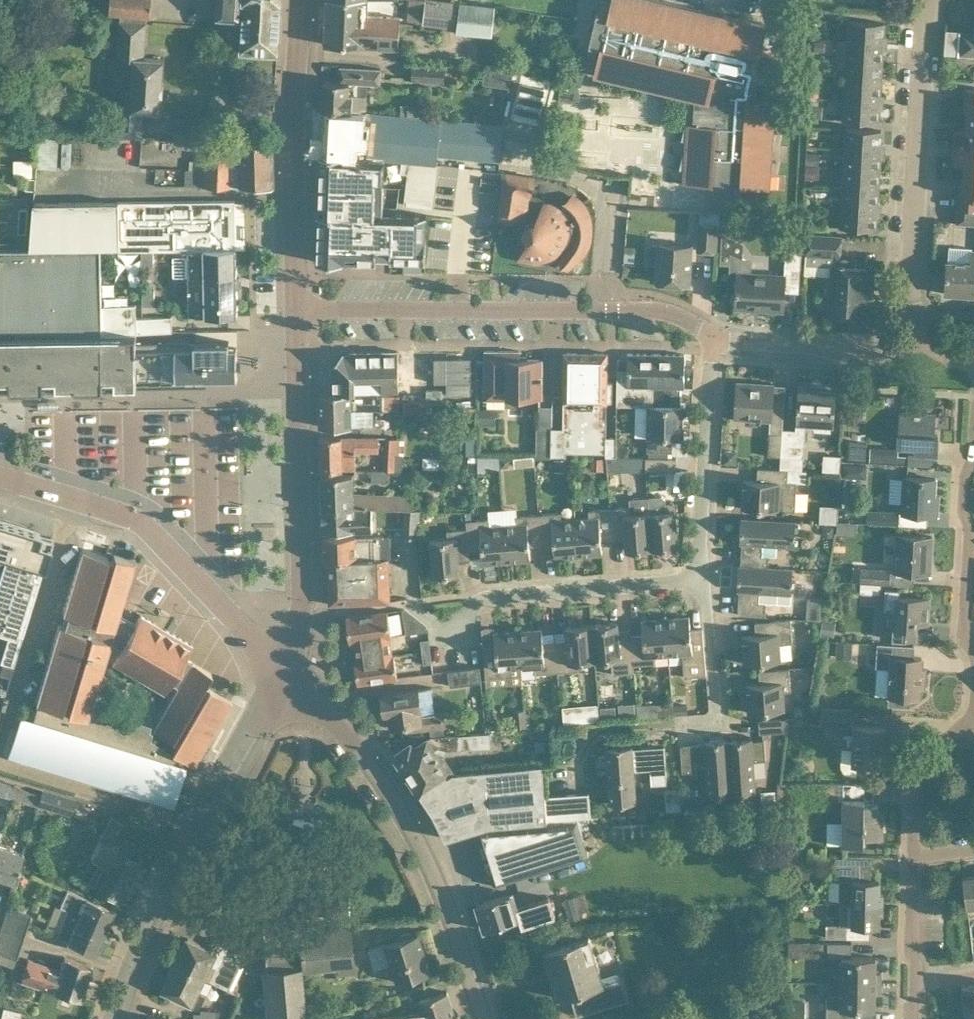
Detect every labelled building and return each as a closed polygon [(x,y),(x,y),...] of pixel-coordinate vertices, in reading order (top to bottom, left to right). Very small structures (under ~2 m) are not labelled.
[(111,11),(121,12),(118,56),(134,57),(132,90),(128,90),(126,107),(119,107),(118,135),(141,137),(143,110),(162,111),(165,58),(144,57),(147,15),(151,15),(152,0),(111,0),(111,11)] [(278,53),(282,0),(218,0),(217,17),(244,19),(242,51),(278,53)] [(400,27),(400,17),(366,15),(367,0),(327,0),(326,20),(359,22),(359,26),(369,27),(369,31),(400,32),(400,27)] [(460,2),(439,0),(425,0),(423,22),(458,26),(460,2)] [(764,87),(768,87),(771,86),(774,85),(777,83),(778,81),(779,80),(780,79),(781,77),(782,76),(782,74),(783,72),(783,71),(783,69),(782,67),(782,65),(781,63),(780,61),(779,60),(778,58),(777,57),(774,55),(771,54),(770,53),(760,51),(766,25),(663,0),(612,0),(609,14),(597,11),(589,44),(601,47),(595,72),(662,89),(664,80),(696,82),(694,120),(698,121),(698,124),(687,123),(687,126),(685,126),(682,139),(686,139),(685,155),(683,154),(680,168),(685,168),(684,183),(718,185),(717,195),(741,196),(742,187),(769,189),(770,174),(773,174),(776,161),(771,160),(772,145),(775,145),(778,132),(773,131),(774,116),(777,117),(780,103),(775,103),(776,100),(757,99),(757,87),(764,87)] [(492,33),(494,14),(495,5),(460,2),(458,26),(457,30),(492,33)] [(399,47),(400,32),(369,31),(369,27),(359,26),(359,22),(326,20),(325,44),(399,47)] [(884,22),(864,21),(850,20),(849,40),(883,42),(884,22)] [(962,31),(960,53),(973,54),(973,32),(962,31)] [(824,51),(825,40),(814,39),(813,50),(824,51)] [(847,60),(882,62),(883,42),(849,40),(847,60)] [(846,80),(880,82),(882,62),(847,60),(846,80)] [(445,81),(445,66),(413,64),(412,79),(445,81)] [(323,80),(321,108),(354,110),(366,111),(366,109),(367,82),(380,83),(381,68),(340,66),(339,81),(323,80)] [(486,68),(485,82),(507,84),(508,70),(486,68)] [(810,77),(825,78),(825,69),(814,68),(814,69),(811,69),(810,77)] [(845,100),(879,102),(880,82),(846,80),(845,100)] [(511,116),(537,120),(541,84),(515,81),(511,116)] [(580,89),(560,88),(559,100),(579,101),(580,89)] [(967,124),(973,124),(973,89),(965,88),(963,111),(967,111),(967,124)] [(878,121),(879,102),(845,100),(844,119),(878,121)] [(319,152),(319,153),(344,154),(402,160),(436,163),(437,154),(498,160),(502,123),(475,120),(415,114),(401,113),(366,111),(354,110),(321,108),(319,152)] [(475,114),(475,120),(502,123),(505,110),(485,108),(475,114)] [(973,149),(973,124),(967,124),(966,130),(955,130),(954,148),(973,149)] [(847,128),(846,147),(880,150),(881,130),(847,128)] [(59,132),(40,130),(37,166),(57,167),(59,132)] [(201,158),(201,171),(209,171),(209,164),(214,164),(214,168),(234,167),(234,165),(240,165),(240,167),(274,167),(273,140),(240,138),(240,156),(201,158)] [(846,147),(845,167),(879,169),(880,150),(846,147)] [(973,173),(973,149),(954,148),(953,165),(964,165),(964,172),(973,173)] [(558,150),(557,159),(575,160),(575,151),(558,150)] [(319,153),(317,215),(319,215),(317,261),(343,262),(343,260),(377,262),(377,260),(426,261),(427,214),(383,213),(384,159),(344,158),(344,154),(319,153)] [(820,154),(806,154),(805,165),(820,166),(820,154)] [(36,176),(36,160),(16,160),(17,177),(36,176)] [(402,160),(400,172),(408,173),(404,204),(434,207),(439,163),(436,163),(402,160)] [(274,186),(274,167),(240,167),(240,165),(234,165),(234,167),(214,168),(214,164),(209,164),(209,171),(201,171),(200,186),(208,186),(208,187),(274,186)] [(879,169),(845,167),(844,187),(878,189),(879,169)] [(534,175),(504,172),(498,218),(511,220),(523,209),(525,196),(530,196),(534,175)] [(964,172),(963,184),(959,184),(958,208),(959,208),(973,209),(973,173),(964,172)] [(27,177),(27,189),(35,190),(36,178),(27,177)] [(842,207),(877,209),(878,189),(844,187),(842,207)] [(567,266),(567,267),(572,264),(574,263),(576,261),(580,257),(582,255),(583,253),(585,251),(586,248),(587,245),(588,243),(589,240),(590,238),(590,235),(590,233),(590,230),(590,227),(590,224),(589,222),(589,219),(588,216),(587,214),(586,211),(584,209),(583,206),(581,204),(579,202),(577,199),(573,196),(572,196),(571,197),(572,198),(564,208),(563,207),(562,207),(566,212),(562,215),(561,214),(559,212),(558,211),(556,210),(554,209),(552,208),(550,208),(548,207),(548,209),(551,210),(539,224),(537,223),(536,225),(537,226),(538,226),(539,228),(540,229),(541,230),(541,232),(540,233),(540,235),(539,236),(538,237),(536,237),(535,238),(533,238),(532,237),(531,237),(530,236),(528,238),(531,240),(523,256),(520,255),(520,256),(522,257),(525,258),(527,259),(530,260),(532,260),(535,260),(538,260),(540,260),(543,259),(545,258),(548,257),(550,256),(552,255),(554,253),(558,250),(562,253),(559,257),(560,258),(561,257),(568,265),(567,266)] [(119,257),(119,250),(187,250),(189,316),(205,315),(205,316),(237,315),(235,200),(33,204),(30,247),(104,246),(104,258),(119,257)] [(875,229),(877,209),(842,207),(841,227),(875,229)] [(20,208),(20,220),(27,220),(28,208),(20,208)] [(959,208),(958,222),(973,223),(973,209),(959,208)] [(697,249),(715,250),(717,224),(719,224),(720,213),(719,213),(700,211),(697,249)] [(27,220),(20,220),(19,232),(26,232),(27,220)] [(692,241),(692,231),(661,232),(661,242),(692,241)] [(839,254),(841,237),(809,235),(808,252),(839,254)] [(692,245),(659,243),(651,242),(646,247),(645,258),(650,263),(658,264),(656,281),(690,283),(692,245)] [(801,267),(802,246),(786,245),(784,266),(801,267)] [(972,250),(972,247),(949,245),(948,261),(947,261),(945,293),(973,295),(973,251),(972,250)] [(229,340),(225,340),(190,341),(190,340),(136,341),(136,333),(103,335),(102,304),(101,246),(34,249),(0,249),(0,387),(5,387),(5,389),(39,389),(39,387),(70,387),(70,388),(103,388),(104,386),(207,384),(207,383),(205,383),(205,379),(222,378),(229,377),(229,348),(229,347),(229,340)] [(733,303),(736,304),(735,307),(754,308),(754,305),(783,307),(786,275),(751,273),(752,257),(741,257),(730,252),(729,272),(729,275),(731,277),(733,279),(736,280),(737,281),(736,293),(734,293),(732,295),(731,298),(731,301),(733,303)] [(873,268),(853,267),(833,266),(831,294),(830,314),(864,316),(866,286),(872,286),(873,268)] [(135,303),(103,304),(104,334),(173,331),(172,316),(137,317),(135,303)] [(331,392),(332,392),(399,390),(398,350),(350,352),(350,354),(347,354),(345,354),(343,355),(341,356),(339,358),(338,359),(336,361),(335,363),(334,365),(333,367),(333,369),(333,371),(331,371),(331,392)] [(542,396),(542,378),(542,358),(520,358),(520,350),(485,350),(485,398),(507,398),(507,396),(542,396)] [(552,427),(551,455),(566,455),(567,450),(607,451),(607,456),(616,456),(616,436),(606,436),(607,416),(597,415),(597,402),(607,402),(612,402),(613,382),(607,381),(608,352),(564,352),(563,402),(572,402),(572,415),(563,415),(563,427),(552,427)] [(617,385),(617,404),(636,405),(640,405),(640,393),(653,394),(653,386),(656,386),(656,353),(647,353),(627,353),(627,369),(632,369),(632,385),(617,385)] [(656,353),(656,386),(681,387),(681,386),(684,386),(685,354),(656,353)] [(769,455),(782,456),(783,432),(783,428),(784,414),(771,413),(773,384),(737,381),(735,417),(771,420),(769,455)] [(834,426),(835,410),(836,390),(814,389),(814,386),(798,385),(796,429),(783,428),(783,432),(782,456),(805,457),(807,424),(834,426)] [(640,393),(640,405),(648,405),(648,435),(647,451),(648,451),(672,451),(673,436),(684,436),(684,404),(681,404),(681,387),(656,386),(653,386),(653,394),(640,393)] [(331,392),(319,392),(320,426),(340,425),(352,425),(352,409),(379,408),(392,408),(392,399),(403,399),(403,394),(383,394),(331,392)] [(414,400),(405,400),(405,412),(428,412),(428,400),(414,400)] [(915,452),(917,452),(937,453),(938,434),(934,434),(935,413),(900,411),(899,432),(898,432),(897,444),(916,445),(915,452)] [(536,426),(535,454),(551,455),(552,427),(538,427),(536,426)] [(321,469),(341,468),(356,468),(356,451),(380,451),(379,434),(320,436),(321,469)] [(385,469),(398,469),(399,438),(387,437),(385,469)] [(843,441),(842,456),(847,456),(847,457),(866,458),(867,442),(843,441)] [(898,463),(898,448),(870,447),(869,461),(880,462),(898,463)] [(586,456),(586,469),(604,469),(604,457),(586,456)] [(607,456),(606,456),(607,469),(626,469),(626,456),(616,456),(607,456)] [(676,457),(656,456),(646,456),(645,470),(676,470),(676,457)] [(570,469),(569,457),(553,458),(555,470),(570,469)] [(844,464),(844,476),(855,476),(855,464),(844,464)] [(795,510),(797,481),(806,482),(807,470),(758,467),(757,480),(744,479),(742,507),(795,510)] [(371,468),(371,481),(386,482),(387,470),(385,470),(385,469),(371,468)] [(354,507),(367,508),(372,508),(413,508),(413,494),(387,494),(354,492),(353,473),(321,474),(322,508),(354,509),(354,507)] [(888,500),(903,501),(902,512),(934,514),(936,478),(904,476),(904,477),(890,476),(888,500)] [(674,502),(665,503),(664,496),(661,494),(646,496),(649,548),(675,546),(678,543),(674,502)] [(630,506),(608,508),(610,538),(625,537),(626,547),(629,550),(649,548),(646,496),(629,497),(630,506)] [(323,531),(343,530),(373,529),(373,522),(372,517),(372,508),(367,508),(354,507),(354,509),(322,508),(323,531)] [(573,517),(576,554),(602,552),(601,539),(610,538),(608,508),(588,509),(589,515),(573,517)] [(819,508),(818,520),(835,521),(836,509),(819,508)] [(868,508),(867,517),(867,521),(897,523),(898,510),(868,508)] [(555,556),(576,554),(573,517),(561,518),(561,512),(537,514),(540,544),(554,543),(555,556)] [(530,545),(540,544),(537,514),(516,516),(517,522),(502,523),(505,561),(531,558),(530,545)] [(483,562),(505,561),(502,523),(489,524),(489,518),(467,520),(467,528),(469,558),(471,558),(471,550),(482,549),(483,562)] [(768,567),(769,554),(776,554),(777,541),(795,542),(796,521),(761,519),(741,518),(740,541),(742,542),(741,565),(739,565),(739,567),(793,570),(793,568),(768,567)] [(49,545),(36,541),(38,533),(39,531),(0,519),(0,553),(3,554),(0,563),(0,628),(9,631),(0,661),(0,662),(13,665),(49,545)] [(405,520),(404,536),(416,537),(417,521),(405,520)] [(459,559),(469,558),(467,528),(447,529),(448,537),(430,539),(433,575),(460,572),(459,559)] [(895,570),(906,571),(926,572),(927,557),(931,557),(932,536),(897,533),(895,570)] [(324,560),(388,558),(388,557),(381,558),(380,535),(356,536),(356,535),(343,535),(323,536),(324,560)] [(203,685),(211,673),(192,662),(184,657),(192,644),(140,614),(134,624),(118,614),(134,560),(113,554),(111,559),(106,558),(106,556),(83,548),(81,548),(62,612),(64,613),(66,613),(67,614),(63,625),(58,624),(56,632),(40,683),(35,701),(35,702),(37,702),(31,722),(24,720),(13,754),(169,801),(177,774),(181,758),(194,765),(227,709),(231,701),(208,688),(203,685)] [(388,558),(324,560),(324,561),(328,561),(329,581),(389,580),(388,558)] [(891,568),(844,565),(844,579),(860,579),(860,581),(891,583),(891,568)] [(793,570),(739,567),(737,589),(739,589),(738,614),(765,615),(766,602),(791,604),(793,570)] [(329,581),(330,603),(390,601),(389,580),(329,581)] [(886,587),(883,637),(915,639),(915,638),(913,637),(914,621),(927,622),(929,598),(897,596),(898,588),(886,587)] [(808,597),(807,618),(821,619),(822,598),(808,597)] [(388,610),(346,616),(350,640),(391,634),(388,610)] [(684,676),(706,674),(703,628),(691,629),(689,616),(666,618),(668,651),(682,650),(684,676)] [(655,662),(654,653),(668,651),(666,618),(642,620),(643,633),(630,634),(631,646),(633,663),(655,662)] [(781,660),(779,642),(793,641),(791,618),(755,621),(756,634),(743,635),(745,663),(781,660)] [(821,620),(820,632),(833,634),(835,621),(821,620)] [(409,632),(421,630),(420,622),(408,624),(409,632)] [(615,622),(591,624),(594,659),(611,657),(612,672),(633,671),(633,663),(631,646),(620,647),(618,625),(615,622)] [(554,641),(557,670),(578,668),(577,660),(594,659),(591,624),(569,626),(566,629),(567,639),(554,641)] [(542,628),(517,630),(520,666),(535,664),(535,672),(557,670),(554,641),(543,641),(542,628)] [(483,647),(485,665),(487,684),(521,682),(520,666),(517,630),(494,632),(495,645),(483,647)] [(355,660),(355,661),(394,655),(392,655),(389,635),(391,635),(391,634),(350,640),(350,641),(355,640),(358,660),(355,660)] [(421,639),(423,651),(431,650),(429,638),(421,639)] [(915,645),(895,644),(877,642),(876,665),(892,667),(889,704),(910,706),(910,697),(920,697),(921,686),(924,686),(925,669),(922,669),(923,658),(914,657),(915,645)] [(431,650),(423,651),(424,663),(432,662),(431,650)] [(394,655),(355,661),(358,683),(397,677),(394,655)] [(0,672),(0,674),(8,677),(12,667),(2,664),(0,672)] [(448,670),(450,685),(481,681),(479,666),(448,670)] [(749,712),(769,710),(784,709),(783,691),(791,690),(789,668),(759,670),(760,683),(747,684),(749,712)] [(445,725),(442,711),(436,712),(433,686),(382,694),(385,712),(390,711),(392,726),(420,722),(421,728),(445,725)] [(672,704),(672,700),(637,703),(637,716),(673,713),(672,704)] [(635,701),(618,702),(620,716),(636,715),(635,701)] [(563,719),(598,718),(598,703),(563,704),(563,719)] [(686,703),(672,704),(673,713),(687,712),(686,703)] [(795,715),(803,714),(802,703),(794,704),(795,715)] [(806,705),(806,722),(852,725),(853,709),(806,705)] [(525,708),(512,709),(514,726),(527,725),(525,708)] [(760,733),(786,731),(788,717),(759,719),(760,733)] [(856,774),(856,763),(884,764),(887,726),(856,724),(854,748),(841,747),(840,761),(841,766),(843,770),(845,772),(849,774),(856,774)] [(420,791),(452,769),(443,754),(438,754),(433,746),(437,744),(441,750),(492,746),(491,732),(431,736),(414,747),(411,743),(399,750),(402,755),(398,758),(420,791)] [(732,793),(733,804),(750,803),(749,792),(755,792),(753,760),(766,759),(765,739),(752,740),(752,738),(728,739),(732,793)] [(732,793),(728,739),(705,741),(705,743),(681,744),(682,772),(696,771),(695,764),(706,763),(709,795),(720,794),(724,794),(731,794),(732,793)] [(608,767),(608,784),(609,803),(636,800),(634,768),(650,767),(651,783),(666,782),(666,765),(665,746),(632,748),(632,746),(607,747),(608,767)] [(452,769),(420,791),(433,810),(446,838),(477,828),(490,824),(577,817),(592,816),(590,793),(545,795),(543,762),(452,769)] [(840,782),(808,782),(777,781),(777,797),(840,798),(840,782)] [(14,787),(0,783),(0,793),(11,797),(14,787)] [(664,787),(666,808),(681,807),(679,786),(664,787)] [(36,805),(37,804),(39,795),(14,787),(11,797),(36,805)] [(39,795),(37,804),(70,814),(75,797),(41,787),(39,795)] [(724,794),(720,794),(721,805),(731,804),(731,794),(724,794)] [(865,798),(845,798),(843,798),(842,843),(864,844),(864,838),(883,839),(883,817),(878,817),(878,804),(865,803),(865,798)] [(92,884),(100,888),(117,898),(138,861),(135,859),(142,847),(121,835),(127,825),(112,817),(100,839),(99,838),(90,855),(99,860),(88,880),(92,883),(92,884)] [(490,824),(477,828),(478,831),(479,831),(484,846),(482,847),(494,885),(527,875),(589,855),(577,817),(490,824)] [(295,875),(308,875),(309,895),(297,896),(297,918),(351,917),(350,894),(323,895),(322,818),(294,819),(295,875)] [(13,881),(22,852),(0,845),(0,877),(13,881)] [(810,857),(789,857),(789,879),(810,879),(810,857)] [(871,867),(848,866),(848,878),(839,878),(839,901),(854,901),(882,902),(882,892),(880,892),(880,879),(870,879),(871,867)] [(973,904),(973,876),(963,877),(967,905),(973,904)] [(114,909),(95,901),(67,889),(59,906),(67,909),(65,914),(56,935),(95,952),(104,931),(114,909)] [(522,926),(541,920),(554,916),(548,897),(517,907),(513,892),(476,903),(484,929),(520,918),(522,926)] [(882,913),(882,902),(854,901),(839,901),(840,924),(826,924),(826,937),(870,938),(870,926),(879,926),(879,913),(882,913)] [(1,927),(23,936),(30,915),(7,908),(1,927)] [(302,927),(302,925),(264,921),(272,1018),(306,1018),(302,971),(306,971),(302,927)] [(302,927),(306,971),(338,968),(339,972),(355,970),(351,923),(302,927)] [(23,936),(1,927),(0,930),(0,952),(16,957),(23,936)] [(398,982),(431,971),(419,932),(414,934),(409,931),(401,934),(398,939),(386,943),(386,944),(369,949),(375,967),(392,962),(398,982)] [(577,1015),(629,1000),(622,977),(603,983),(589,936),(545,949),(560,997),(571,994),(577,1015)] [(175,963),(205,977),(230,988),(246,954),(214,938),(210,948),(187,937),(175,963)] [(876,972),(876,957),(852,956),(852,942),(832,942),(829,942),(805,941),(788,941),(788,955),(805,955),(829,956),(843,956),(842,981),(881,982),(881,972),(876,972)] [(20,980),(61,993),(80,999),(91,965),(64,956),(60,969),(27,958),(20,980)] [(205,977),(175,963),(162,989),(200,1007),(206,995),(198,991),(205,977)] [(851,1008),(875,1009),(875,993),(881,993),(881,982),(842,981),(842,994),(827,993),(826,1018),(851,1018),(851,1008)] [(973,1010),(973,984),(962,985),(965,1011),(973,1010)] [(448,991),(419,1000),(422,1011),(373,1016),(373,1018),(457,1018),(448,991)] [(0,1016),(0,1018),(34,1018),(19,1015),(20,1011),(2,1006),(0,1016)] [(223,1009),(201,1009),(201,1012),(194,1012),(194,1018),(223,1018),(223,1009)] [(965,1011),(966,1018),(973,1018),(973,1010),(965,1011)]
